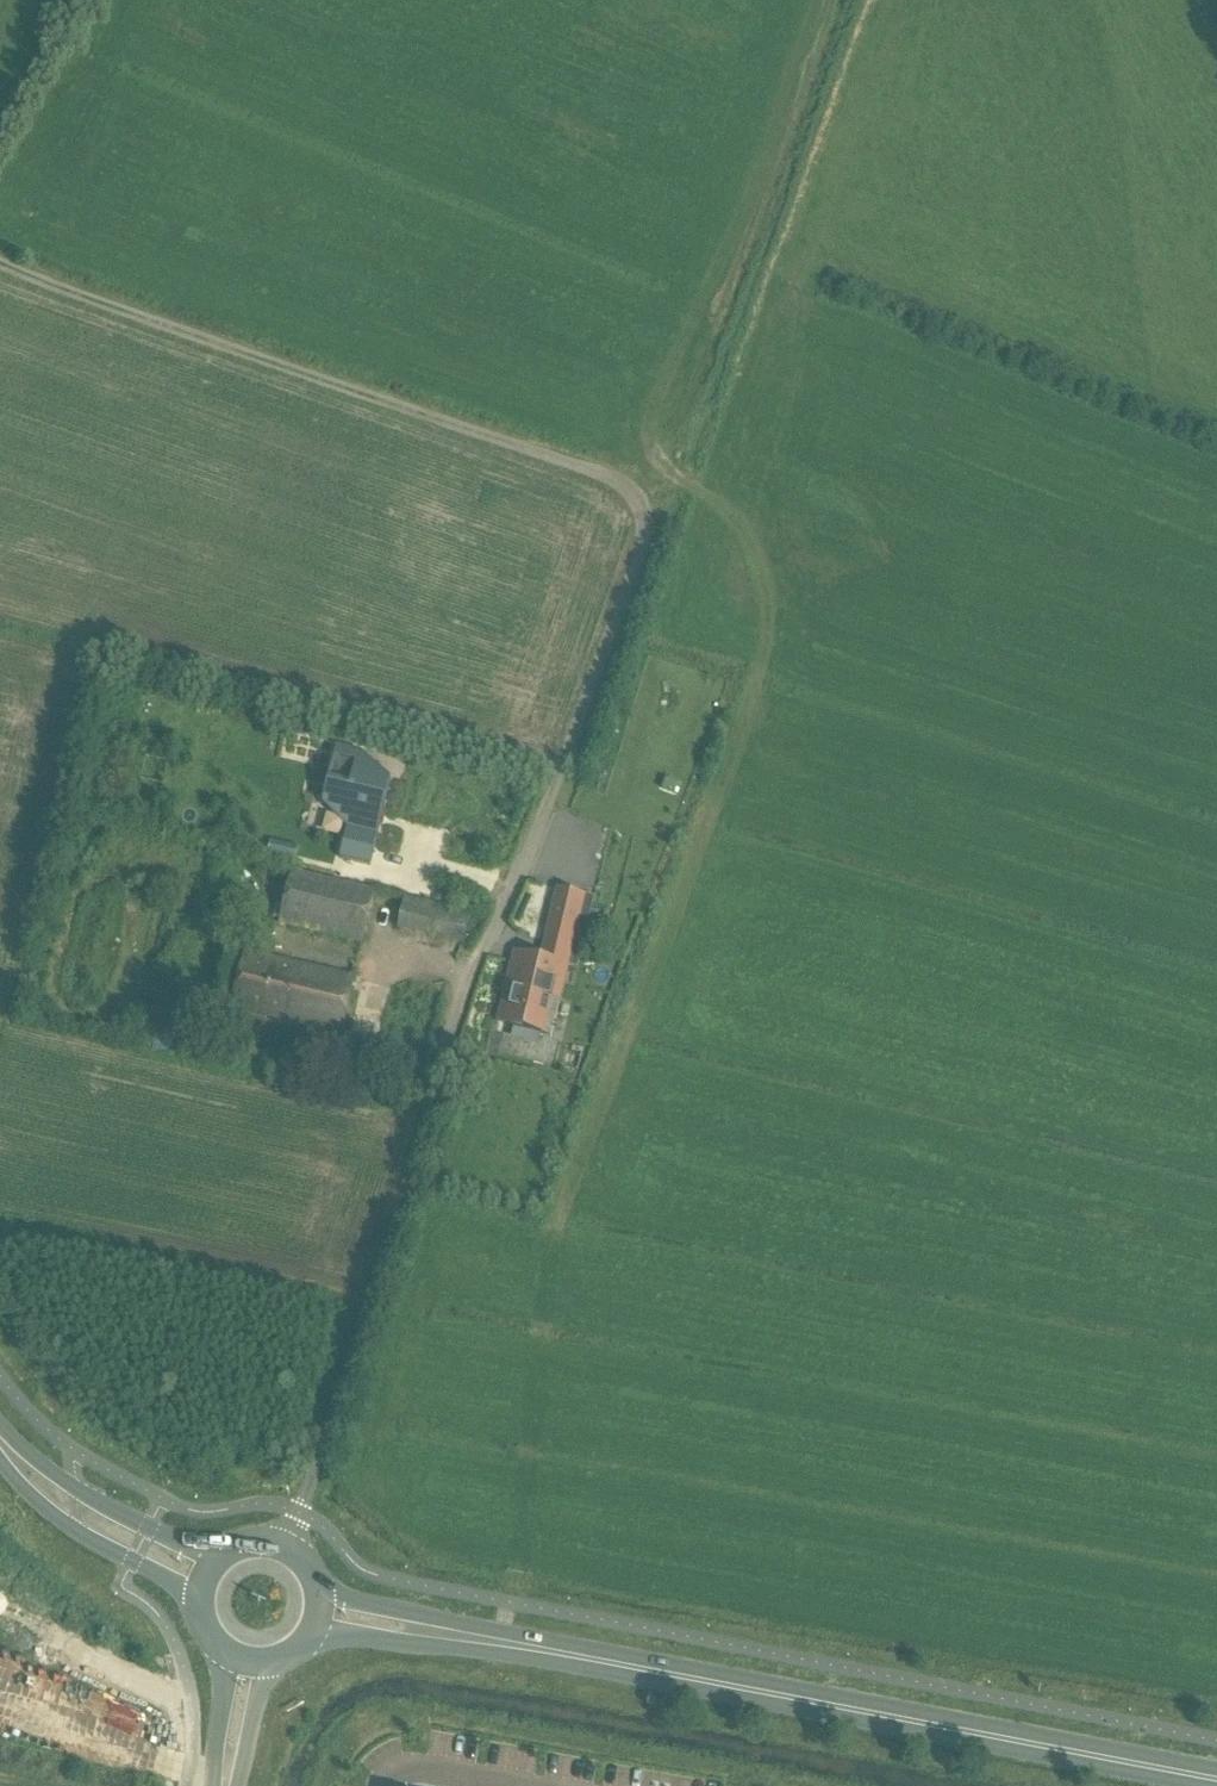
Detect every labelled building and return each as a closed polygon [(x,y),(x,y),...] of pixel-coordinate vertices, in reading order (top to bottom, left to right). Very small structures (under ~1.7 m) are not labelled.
[(371,866),(391,779),(375,775),(360,760),(362,751),(337,746),(323,805),(339,809),(350,818),(340,859),(371,866)] [(375,891),(293,871),(291,881),(283,911),(281,922),(363,942),(375,891)] [(574,948),(586,895),(558,888),(545,941),(574,948)] [(355,976),(250,951),(234,1015),(257,1020),(257,1017),(343,1036),(355,976)] [(524,953),(520,971),(510,969),(506,988),(515,990),(506,1025),(543,1034),(560,962),(524,953)]
